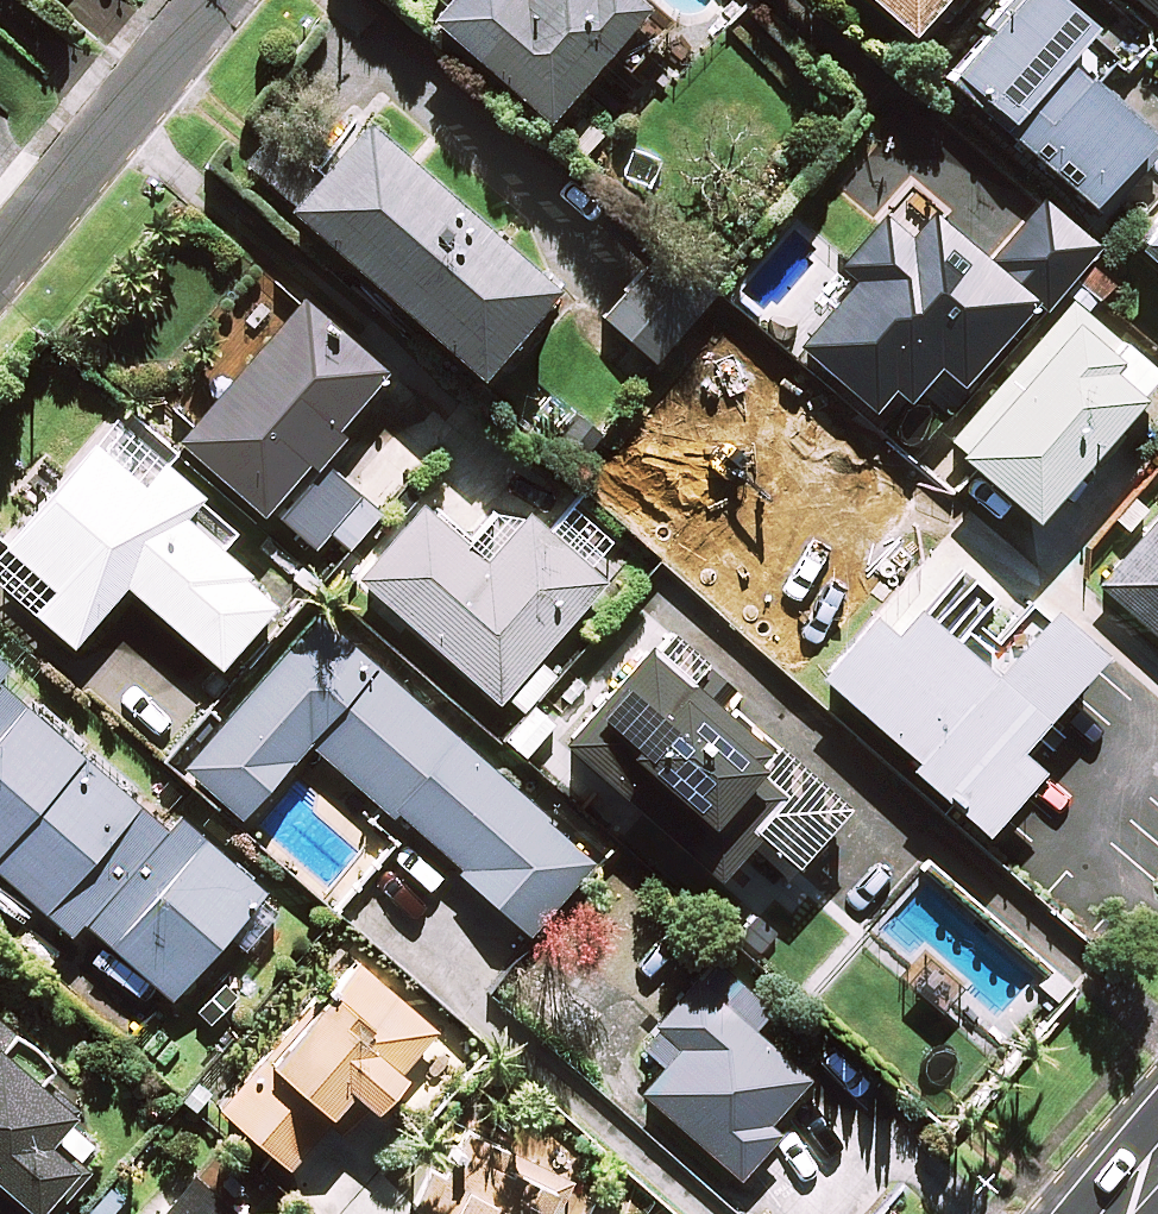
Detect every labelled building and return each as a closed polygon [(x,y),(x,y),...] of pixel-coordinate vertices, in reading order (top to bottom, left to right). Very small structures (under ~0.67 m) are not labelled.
[(636,0),(527,0),(525,2),(522,0),(451,0),(432,21),(548,122),(606,56),(626,74),(667,27),(636,0)] [(912,32),(942,0),(878,0),(912,32)] [(1053,0),(1018,0),(947,81),(1092,207),(1150,140),(1089,87),(1117,55),(1053,0)] [(1157,20),(1157,0),(1135,0),(1157,20)] [(365,124),(318,177),(273,138),(244,171),(303,222),(481,377),(556,291),(365,124)] [(1098,247),(1044,204),(994,267),(1047,310),(1098,247)] [(997,271),(933,216),(911,241),(885,219),(844,267),(858,279),(799,348),(875,413),(997,271)] [(1138,248),(1157,267),(1157,226),(1138,248)] [(722,313),(656,258),(601,324),(653,368),(676,340),(689,352),(722,313)] [(387,374),(302,301),(180,443),(311,554),(328,534),(349,551),(380,514),(315,458),(387,374)] [(1154,382),(1070,309),(950,447),(1034,520),(1154,382)] [(203,499),(120,422),(5,546),(55,593),(36,614),(72,647),(129,586),(219,669),(277,606),(184,520),(203,499)] [(1148,433),(1157,442),(1157,422),(1148,433)] [(1143,488),(1157,501),(1157,472),(1143,488)] [(1084,584),(1157,651),(1157,503),(1084,584)] [(488,562),(423,505),(357,579),(517,721),(556,678),(537,661),(606,585),(529,516),(488,562)] [(1007,748),(1091,653),(1041,609),(985,672),(908,605),(884,633),(862,614),(808,675),(903,759),(896,767),(973,834),(1030,769),(1007,748)] [(536,814),(306,613),(171,767),(229,819),(296,743),(380,816),(385,811),(450,867),(445,873),(515,934),(581,859),(534,817),(536,814)] [(704,666),(692,680),(689,678),(647,642),(561,742),(718,877),(752,838),(790,870),(842,810),(728,711),(740,697),(704,666)] [(0,662),(0,874),(70,936),(83,923),(171,1001),(228,936),(245,951),(281,909),(172,813),(163,824),(7,686),(16,676),(0,662)] [(629,1090),(728,1178),(769,1133),(758,1123),(798,1078),(741,1027),(758,1008),(705,961),(686,981),(682,978),(640,1025),(644,1028),(628,1046),(650,1066),(629,1090)] [(440,1041),(358,963),(222,1108),(288,1170),(359,1095),(375,1110),(440,1041)] [(0,1034),(0,1213),(38,1213),(79,1168),(50,1142),(75,1115),(35,1078),(41,1071),(0,1034)] [(461,1129),(417,1213),(559,1213),(573,1187),(461,1129)] [(188,1179),(158,1213),(228,1213),(188,1179)]
